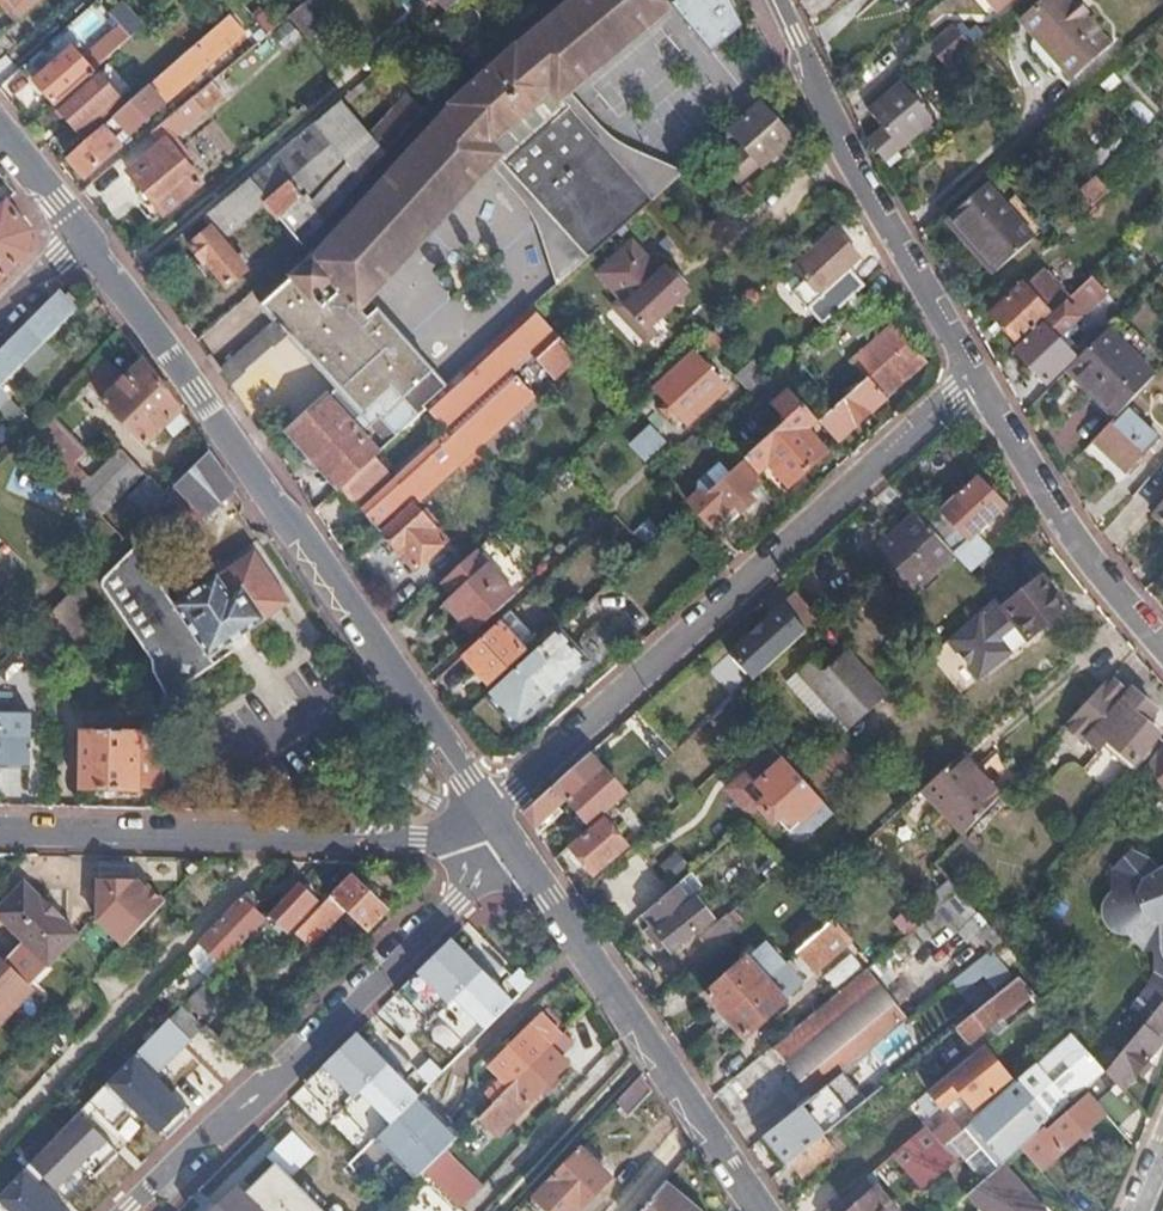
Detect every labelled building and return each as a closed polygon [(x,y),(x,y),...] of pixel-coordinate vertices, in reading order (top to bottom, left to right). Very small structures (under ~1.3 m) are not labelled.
[(19,19),(41,0),(2,0),(8,8),(19,19)] [(367,301),(422,239),(490,165),(512,189),(525,207),(540,234),(558,285),(682,174),(630,151),(608,138),(590,120),(567,94),(672,6),(709,51),(739,27),(726,0),(577,0),(515,52),(514,50),(466,90),(449,104),(449,108),(439,119),(370,194),(315,256),(302,267),(281,285),(261,304),(274,320),(288,335),(305,355),(307,353),(337,387),(289,431),(339,486),(372,457),(424,411),(421,408),(445,387),(367,301)] [(994,10),(1006,0),(985,0),(994,10)] [(1069,0),(1043,0),(1021,19),(1070,76),(1106,45),(1083,16),(1088,11),(1079,0),(1078,0),(1072,4),(1069,0)] [(287,14),(306,37),(321,25),(302,2),(287,14)] [(122,4),(109,15),(119,27),(128,38),(141,26),(122,4)] [(0,35),(19,19),(8,8),(0,15),(0,35)] [(461,19),(454,8),(438,22),(446,32),(461,19)] [(216,26),(66,157),(74,167),(82,176),(118,145),(106,130),(117,121),(128,135),(227,47),(225,45),(236,34),(223,19),(216,26)] [(949,62),(969,43),(951,22),(930,40),(949,62)] [(91,58),(97,65),(128,38),(119,27),(92,50),(96,54),(91,58)] [(34,82),(53,105),(91,70),(72,49),(34,82)] [(91,70),(53,105),(80,135),(118,101),(91,70)] [(222,94),(210,80),(168,116),(180,130),(222,94)] [(941,111),(917,84),(909,90),(901,82),(870,109),(884,126),(870,139),(887,157),(941,111)] [(316,121),(352,165),(375,145),(338,102),(316,121)] [(787,138),(758,104),(729,131),(741,144),(718,165),(733,182),(742,174),(746,174),(757,163),(758,165),(787,138)] [(168,116),(149,131),(159,144),(164,140),(165,142),(180,130),(168,116)] [(277,217),(279,215),(302,196),(308,202),(352,165),(316,121),(183,233),(192,244),(188,248),(202,264),(206,261),(227,287),(247,271),(223,241),(241,226),(234,218),(260,196),(277,217)] [(164,140),(159,144),(127,171),(161,213),(198,182),(165,142),(164,140)] [(279,215),(303,243),(362,178),(352,165),(308,202),(302,196),(279,215)] [(1012,216),(984,184),(953,212),(979,242),(971,249),(973,251),(1012,216)] [(733,214),(747,201),(738,190),(724,203),(733,214)] [(27,250),(32,231),(6,199),(3,202),(0,204),(0,279),(27,250)] [(979,242),(953,212),(945,219),(971,249),(979,242)] [(1030,237),(1012,216),(973,251),(991,271),(1030,237)] [(803,309),(859,258),(834,231),(794,268),(803,279),(788,293),(803,309)] [(625,248),(597,274),(628,305),(626,307),(629,310),(628,319),(638,329),(646,328),(649,331),(676,306),(687,307),(686,295),(691,291),(687,287),(689,285),(673,269),(671,271),(667,267),(661,273),(650,262),(639,262),(625,248)] [(821,325),(864,285),(851,271),(861,261),(859,258),(803,309),(820,325),(821,325)] [(1108,288),(1093,273),(1067,298),(1020,341),(1016,345),(1048,378),(1066,361),(1065,360),(1070,355),(1062,346),(1064,344),(1056,337),(1108,288)] [(1020,341),(1067,298),(1056,287),(1041,301),(1022,282),(992,311),(1020,341)] [(0,350),(0,405),(10,395),(1,386),(18,368),(34,351),(75,309),(59,291),(0,350)] [(543,299),(530,310),(565,348),(578,336),(559,315),(543,299)] [(507,331),(532,360),(553,341),(528,312),(507,331)] [(217,369),(230,388),(288,335),(274,320),(217,369)] [(867,377),(884,396),(927,359),(893,322),(852,360),(867,377)] [(1126,406),(1154,376),(1107,327),(1068,365),(1117,416),(1126,406)] [(507,331),(486,350),(511,379),(532,360),(507,331)] [(723,341),(713,331),(701,342),(711,352),(723,341)] [(589,348),(578,336),(565,348),(574,358),(589,348)] [(532,360),(553,382),(574,363),(553,341),(532,360)] [(366,516),(383,535),(414,507),(477,450),(532,400),(511,379),(486,350),(445,387),(421,408),(424,411),(449,440),(366,516)] [(683,424),(722,389),(692,355),(653,391),(683,424)] [(730,374),(743,388),(759,373),(746,359),(730,374)] [(176,432),(186,422),(144,362),(116,389),(104,402),(101,404),(142,446),(168,421),(176,432)] [(85,384),(104,402),(116,389),(94,366),(89,371),(94,375),(85,384)] [(835,440),(884,396),(867,377),(818,421),(835,440)] [(803,404),(773,432),(805,469),(825,451),(806,429),(816,418),(803,404)] [(1117,416),(1095,439),(1129,471),(1161,438),(1126,406),(1117,416)] [(659,418),(632,446),(652,464),(678,436),(659,418)] [(77,491),(86,482),(37,431),(28,441),(77,491)] [(773,432),(744,459),(757,474),(767,464),(787,486),(805,469),(773,432)] [(77,491),(108,523),(150,482),(118,450),(86,482),(77,491)] [(196,527),(234,489),(208,452),(164,497),(196,527)] [(372,457),(339,486),(354,503),(387,474),(372,457)] [(757,482),(741,463),(693,506),(710,524),(733,504),(740,511),(753,499),(747,492),(757,482)] [(47,504),(54,490),(25,475),(18,489),(47,504)] [(957,498),(955,496),(925,523),(943,543),(958,530),(967,540),(970,537),(1003,506),(978,479),(957,498)] [(414,507),(383,535),(414,570),(445,542),(414,507)] [(875,551),(884,560),(925,523),(917,513),(875,551)] [(925,523),(884,560),(911,590),(952,553),(943,543),(925,523)] [(967,540),(952,553),(970,572),(987,556),(970,537),(967,540)] [(182,698),(184,694),(180,692),(185,684),(220,660),(214,651),(291,599),(258,549),(179,602),(138,542),(102,580),(166,644),(157,665),(174,703),(182,698)] [(471,628),(512,591),(474,547),(439,578),(450,591),(444,598),(471,628)] [(976,676),(1066,610),(1042,579),(1034,584),(1030,578),(1018,587),(1023,594),(1002,610),(993,600),(948,640),(976,676)] [(58,649),(97,611),(80,582),(35,627),(58,649)] [(729,654),(754,680),(819,619),(796,592),(729,654)] [(507,611),(498,618),(523,647),(532,638),(507,611)] [(498,618),(462,651),(487,680),(523,647),(498,618)] [(583,656),(557,626),(514,666),(540,695),(583,656)] [(31,658),(18,645),(0,662),(0,690),(31,658)] [(794,672),(847,730),(885,696),(844,651),(833,661),(822,648),(794,672)] [(847,730),(794,672),(781,684),(833,742),(847,730)] [(1125,696),(1108,679),(1070,720),(1090,738),(1093,735),(1102,743),(1111,734),(1136,759),(1158,736),(1145,724),(1154,714),(1131,692),(1125,696)] [(180,692),(184,694),(189,685),(185,684),(180,692)] [(32,716),(0,715),(0,760),(4,760),(4,764),(30,765),(32,716)] [(164,788),(166,739),(143,739),(142,736),(83,734),(81,788),(141,790),(142,787),(164,788)] [(617,785),(628,775),(599,743),(588,752),(617,785)] [(798,777),(808,787),(844,756),(834,745),(798,777)] [(1144,768),(1153,776),(1162,787),(1162,746),(1144,768)] [(798,777),(772,748),(764,756),(774,768),(770,773),(759,762),(727,792),(744,810),(755,811),(758,808),(775,825),(779,821),(790,833),(793,831),(794,834),(795,835),(796,836),(797,836),(798,837),(800,837),(801,837),(804,836),(806,834),(807,833),(807,831),(807,830),(809,833),(817,825),(808,814),(821,802),(808,787),(798,777)] [(1101,749),(1083,769),(1104,788),(1122,768),(1101,749)] [(1001,793),(965,750),(927,785),(967,830),(1001,793)] [(522,811),(533,827),(566,797),(589,822),(618,795),(622,797),(638,782),(636,779),(654,764),(647,758),(628,775),(617,785),(588,752),(522,811)] [(703,781),(674,806),(687,821),(716,796),(703,781)] [(606,810),(600,816),(602,818),(568,845),(592,873),(626,846),(607,823),(612,818),(606,810)] [(1158,869),(1152,861),(1129,849),(1109,869),(1111,888),(1107,892),(1103,896),(1100,901),(1095,908),(1097,922),(1103,927),(1109,933),(1115,935),(1120,935),(1122,938),(1135,952),(1148,954),(1153,974),(1146,988),(1131,1007),(1147,1020),(1161,1002),(1162,1000),(1162,865),(1158,869)] [(634,913),(665,878),(636,852),(604,887),(634,913)] [(676,856),(660,870),(672,883),(688,869),(676,856)] [(350,875),(294,933),(307,945),(342,910),(363,930),(384,910),(350,875)] [(98,918),(124,943),(165,899),(148,883),(146,885),(137,877),(99,876),(98,918)] [(319,897),(301,880),(271,912),(288,929),(319,897)] [(23,883),(0,907),(0,933),(16,948),(40,971),(76,934),(23,883)] [(919,910),(928,920),(959,893),(951,883),(919,910)] [(686,899),(674,886),(640,915),(670,949),(709,914),(692,894),(686,899)] [(256,899),(247,890),(185,954),(208,978),(265,918),(252,904),(256,899)] [(942,937),(975,912),(959,893),(928,920),(932,925),(942,937)] [(781,918),(806,945),(829,923),(820,913),(811,922),(795,905),(781,918)] [(909,919),(917,928),(928,920),(919,910),(909,919)] [(699,938),(712,952),(738,929),(726,915),(699,938)] [(848,944),(829,923),(806,945),(798,951),(817,972),(848,944)] [(408,974),(392,989),(425,1024),(446,1004),(470,1030),(502,1000),(439,934),(403,969),(408,974)] [(24,995),(20,992),(40,971),(16,948),(0,964),(0,1021),(24,995)] [(706,994),(725,1016),(765,981),(746,959),(706,994)] [(847,1068),(905,1022),(864,971),(773,1046),(812,1096),(826,1086),(847,1068)] [(966,1044),(1030,993),(1016,979),(955,1028),(966,1044)] [(765,981),(725,1016),(744,1037),(783,1002),(765,981)] [(1147,1020),(1105,1072),(1121,1091),(1160,1043),(1152,1036),(1162,1022),(1162,1003),(1161,1002),(1147,1020)] [(169,1018),(190,1039),(202,1026),(181,1006),(169,1018)] [(479,1151),(563,1064),(547,1047),(558,1035),(536,1014),(485,1065),(498,1078),(483,1094),(491,1102),(461,1132),(479,1151)] [(314,1069),(299,1083),(331,1118),(352,1099),(376,1124),(408,1094),(346,1029),(309,1063),(314,1069)] [(1094,1059),(1070,1033),(970,1120),(960,1129),(946,1141),(981,1181),(1001,1163),(1018,1147),(1043,1126),(1084,1091),(1105,1072),(1094,1059)] [(199,1112),(146,1059),(99,1107),(122,1130),(141,1111),(171,1140),(199,1112)] [(966,1059),(925,1091),(941,1111),(962,1093),(974,1108),(994,1092),(966,1059)] [(627,1116),(650,1091),(639,1076),(614,1102),(627,1116)] [(762,1136),(784,1165),(788,1162),(822,1135),(848,1113),(826,1086),(798,1108),(762,1136)] [(1084,1091),(1043,1126),(1047,1132),(1089,1097),(1084,1091)] [(1043,1126),(1018,1147),(1038,1171),(1104,1114),(1089,1097),(1047,1132),(1043,1126)] [(374,1139),(413,1180),(456,1139),(417,1098),(374,1139)] [(90,1116),(40,1166),(70,1195),(92,1172),(102,1181),(124,1158),(115,1149),(119,1145),(90,1116)] [(946,1141),(960,1129),(950,1117),(931,1132),(942,1145),(946,1141)] [(891,1155),(919,1188),(953,1160),(942,1145),(931,1132),(926,1126),(891,1155)] [(288,1183),(316,1155),(289,1128),(231,1186),(224,1178),(191,1210),(316,1210),(288,1183)] [(788,1162),(799,1176),(833,1149),(822,1135),(788,1162)] [(607,1178),(578,1150),(538,1194),(556,1210),(577,1210),(607,1178)] [(981,1210),(1042,1210),(1001,1163),(981,1181),(966,1193),(981,1210)] [(823,1210),(893,1210),(876,1190),(878,1190),(873,1170),(856,1183),(823,1210)] [(33,1171),(0,1204),(0,1210),(74,1210),(33,1171)] [(634,1210),(697,1210),(660,1180),(634,1210)]
